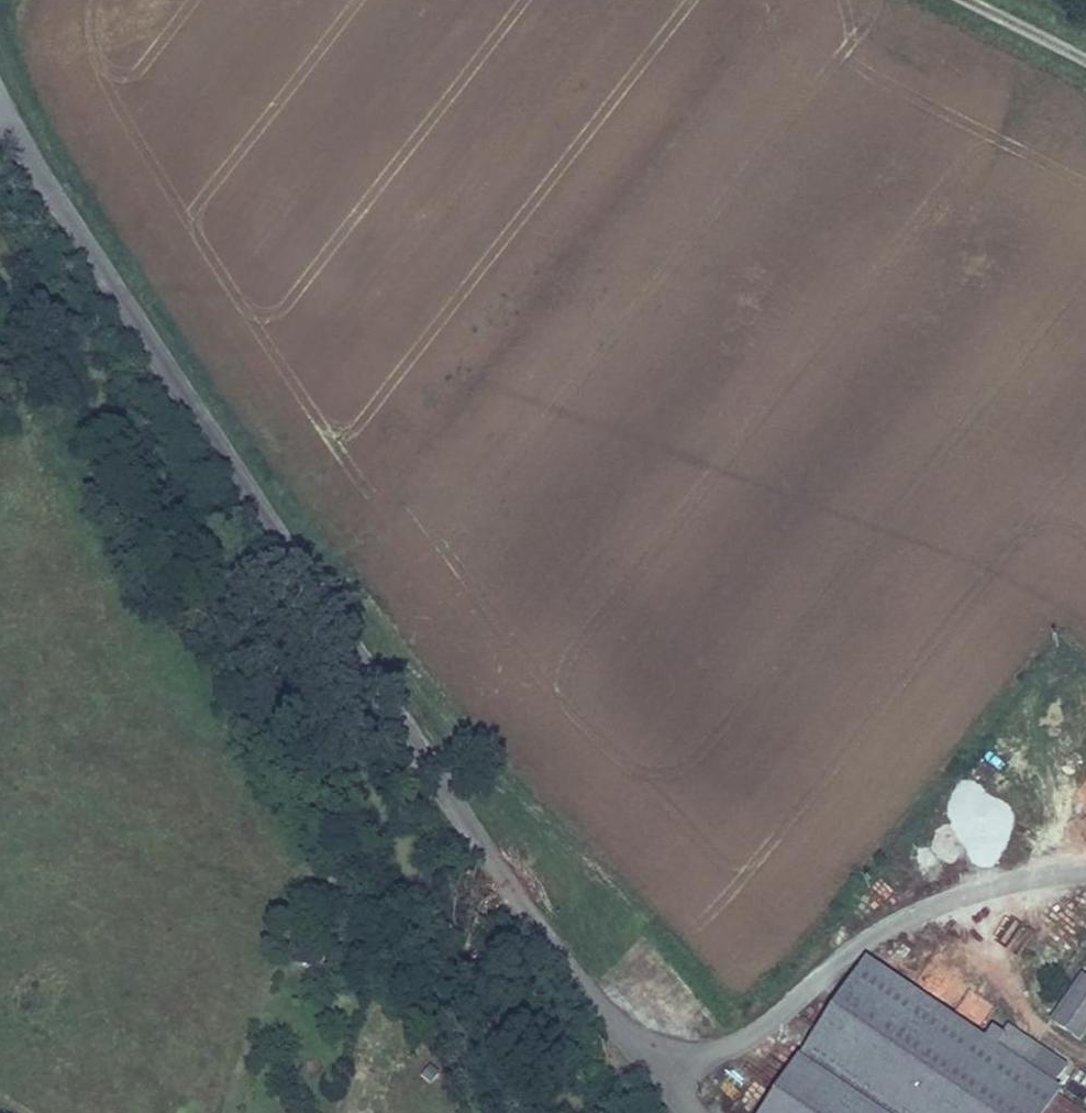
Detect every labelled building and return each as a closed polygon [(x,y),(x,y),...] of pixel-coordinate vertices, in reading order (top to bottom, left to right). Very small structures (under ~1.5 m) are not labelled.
[(317,910),(309,896),(296,905),(304,918),(317,910)] [(317,967),(322,946),(301,941),(296,962),(317,967)] [(1058,1097),(1062,1092),(1054,1086),(1067,1067),(1011,1028),(1005,1036),(995,1029),(987,1040),(868,960),(765,1112),(1081,1112),(1058,1097)] [(1085,1031),(1085,977),(1084,976),(1053,1022),(1080,1040),(1085,1031)]
